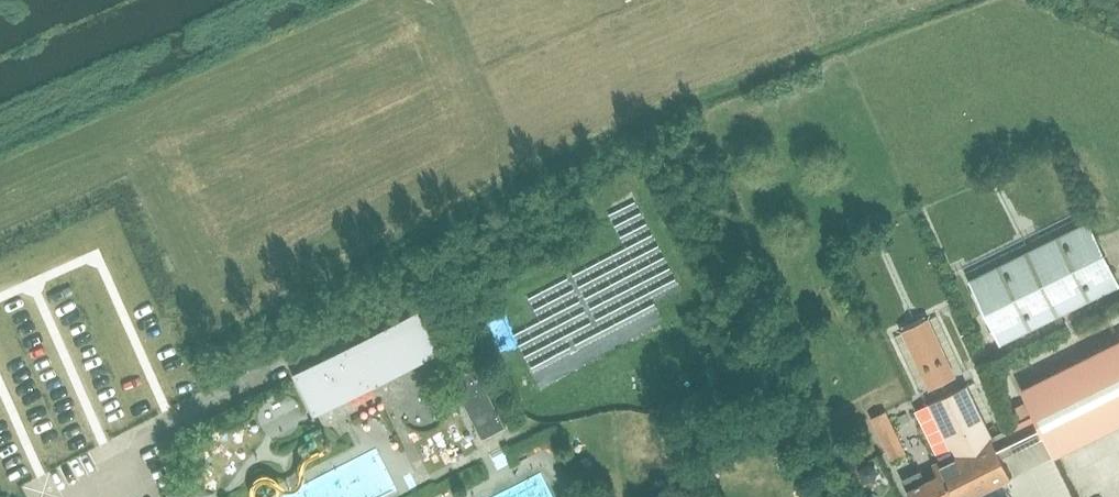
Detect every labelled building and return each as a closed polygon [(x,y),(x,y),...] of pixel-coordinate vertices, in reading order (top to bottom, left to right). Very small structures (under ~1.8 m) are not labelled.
[(1001,341),(1118,285),(1118,277),(1091,218),(970,276),(1001,341)] [(418,312),(294,374),(315,416),(439,353),(418,312)] [(901,331),(928,389),(957,376),(930,318),(901,331)] [(1118,423),(1118,340),(1023,387),(1055,453),(1118,423)] [(469,369),(458,374),(449,379),(479,439),(504,427),(474,367),(469,369)] [(905,484),(911,496),(955,496),(956,496),(969,496),(1010,477),(999,454),(1014,447),(1003,427),(989,434),(965,384),(914,408),(938,458),(932,461),(936,470),(905,484)] [(893,463),(907,455),(887,411),(871,418),(881,439),(880,439),(893,463)] [(862,467),(860,473),(863,479),(870,481),(876,478),(878,472),(875,466),(868,464),(862,467)] [(182,487),(163,496),(164,496),(187,496),(182,487)]
